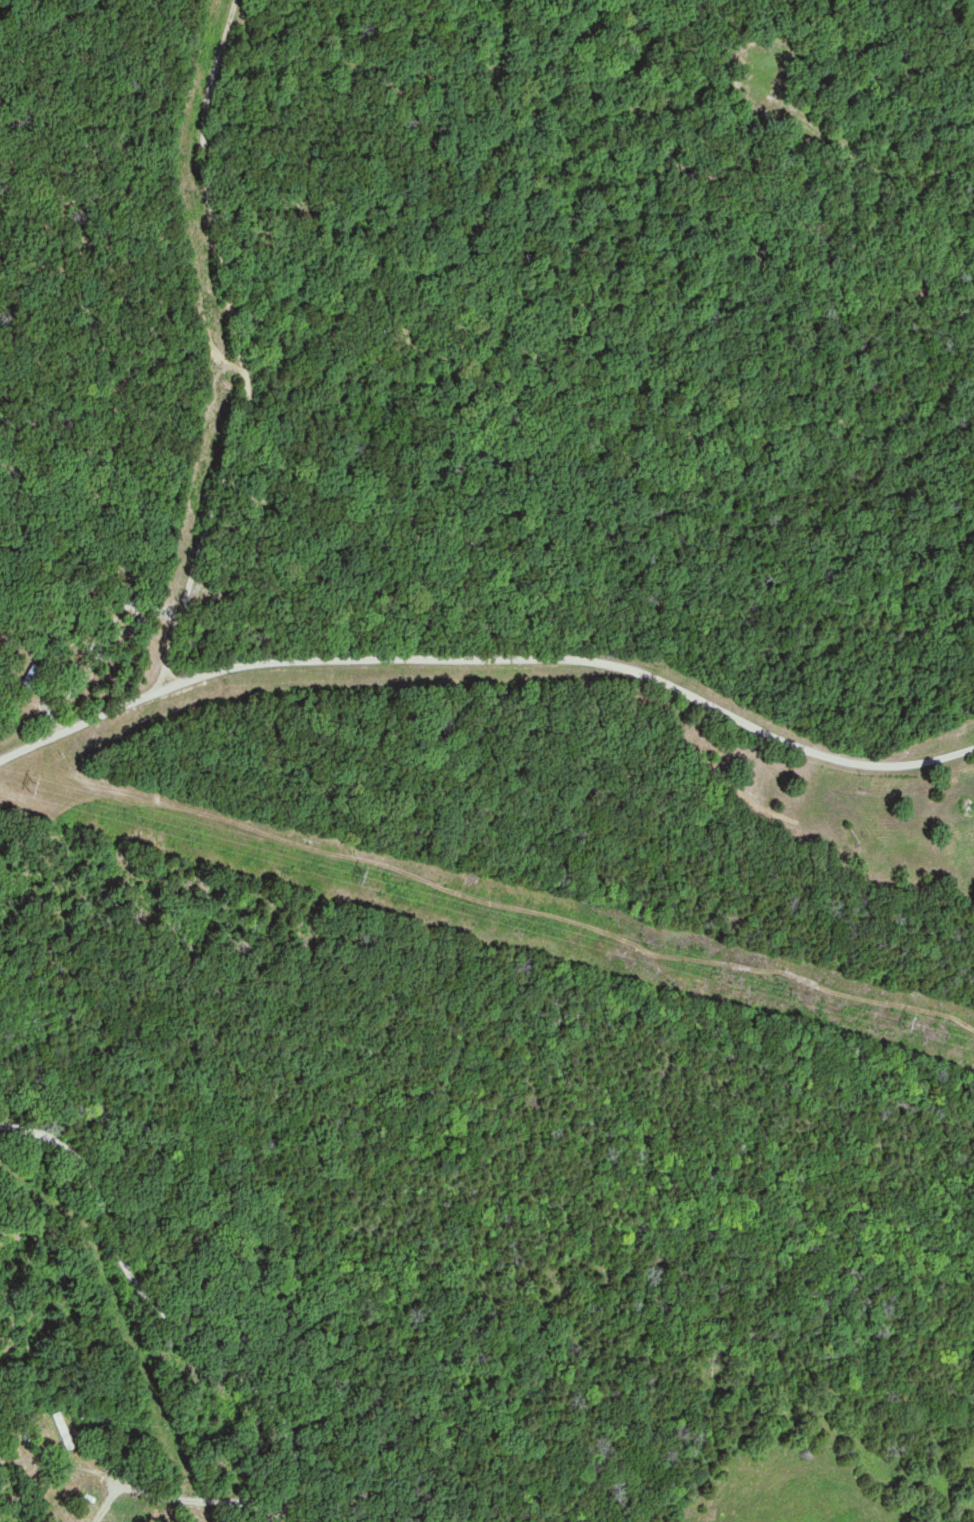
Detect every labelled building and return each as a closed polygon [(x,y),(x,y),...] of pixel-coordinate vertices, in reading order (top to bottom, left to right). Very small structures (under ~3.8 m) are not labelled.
[(13,696),(25,704),(43,675),(31,667),(13,696)]
